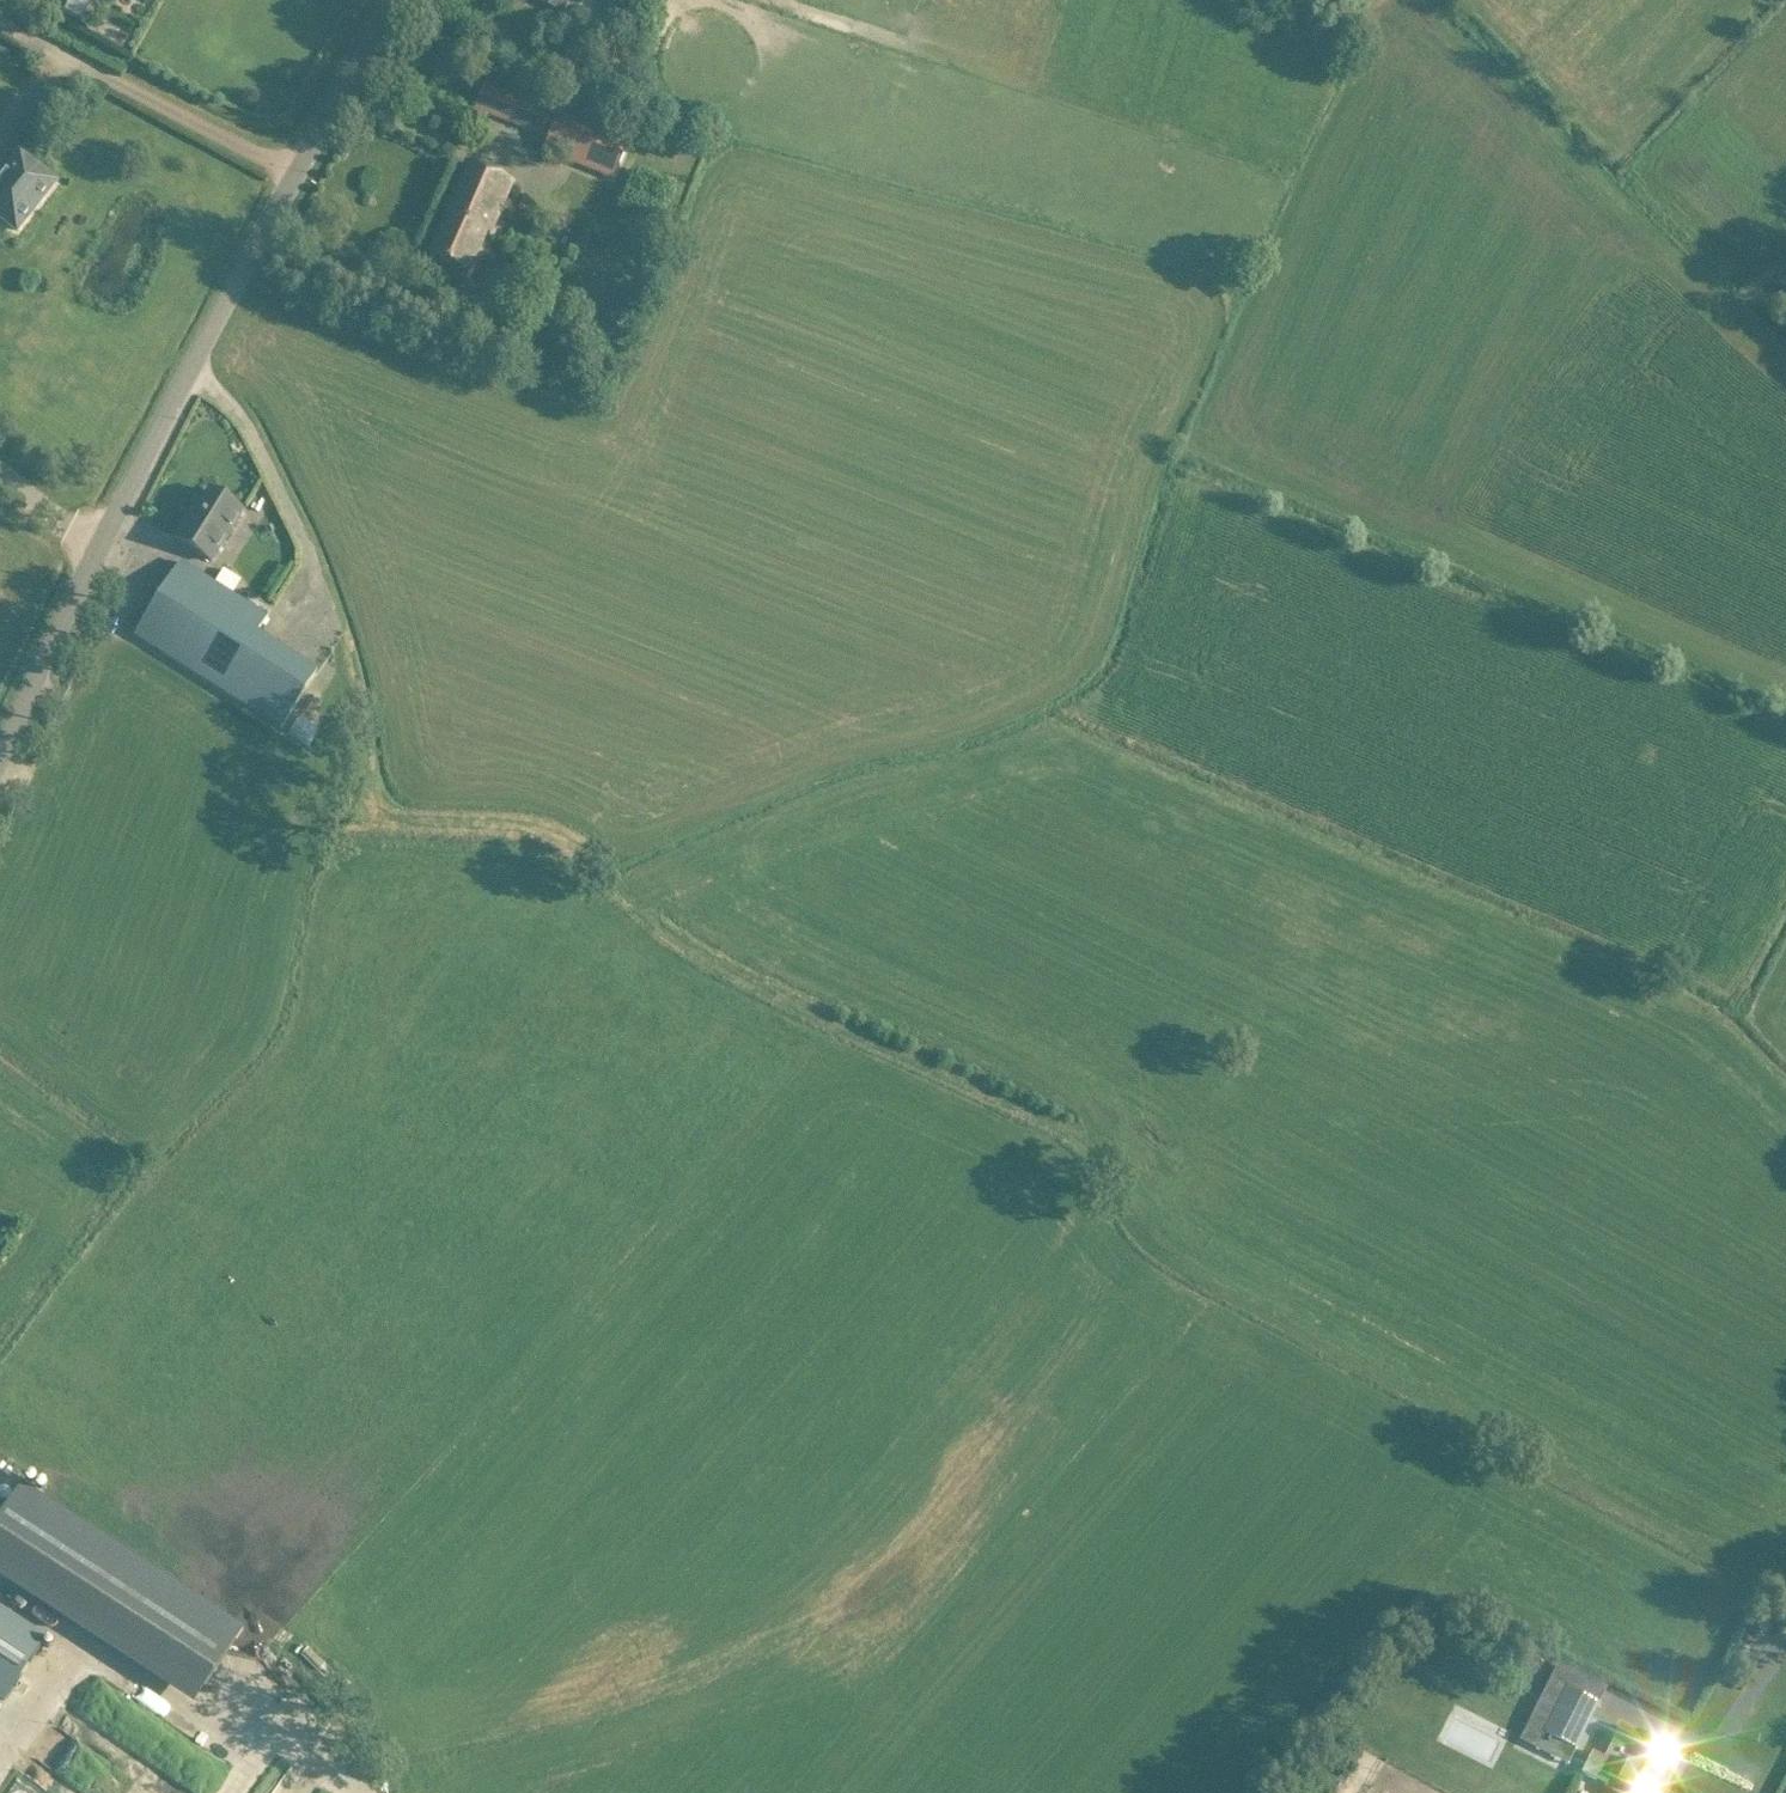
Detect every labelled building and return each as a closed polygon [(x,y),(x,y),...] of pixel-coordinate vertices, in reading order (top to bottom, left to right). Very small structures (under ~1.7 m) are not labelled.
[(566,8),(570,0),(540,0),(562,12),(566,8)] [(631,1),(650,10),(654,0),(631,0),(631,1)] [(561,110),(560,112),(484,86),(475,111),(497,119),(529,130),(538,133),(535,142),(547,145),(544,152),(614,180),(631,137),(561,110)] [(0,180),(0,217),(17,231),(56,183),(21,154),(0,180)] [(429,257),(469,274),(487,231),(490,232),(513,182),(489,173),(467,163),(445,214),(447,215),(429,257)] [(545,302),(548,288),(531,284),(528,298),(545,302)] [(243,512),(230,504),(210,491),(191,522),(187,521),(175,540),(212,562),(243,512)] [(268,618),(201,575),(181,562),(134,635),(282,730),(316,677),(255,638),(268,618)] [(194,1705),(244,1628),(22,1483),(8,1505),(0,1500),(0,1579),(194,1705)] [(4,1704),(48,1636),(0,1605),(0,1701),(4,1704)] [(1548,1680),(1527,1723),(1544,1732),(1536,1748),(1567,1763),(1598,1702),(1548,1680)] [(1622,1727),(1616,1740),(1607,1759),(1593,1753),(1582,1774),(1609,1788),(1618,1792),(1659,1792),(1661,1790),(1656,1788),(1674,1753),(1637,1734),(1622,1727)] [(1581,1792),(1609,1792),(1611,1789),(1588,1779),(1581,1792)]
